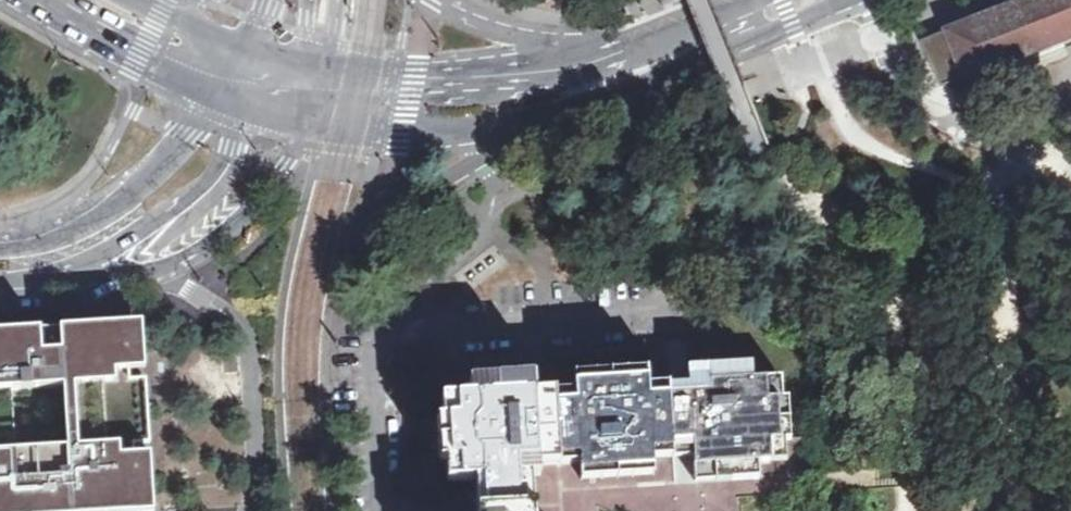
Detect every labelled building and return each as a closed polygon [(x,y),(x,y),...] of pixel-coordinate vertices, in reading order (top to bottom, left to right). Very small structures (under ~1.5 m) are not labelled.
[(922,39),(944,85),(1070,34),(1070,0),(1022,0),(922,39)] [(740,80),(739,76),(717,86),(720,95),(743,85),(740,80)] [(128,347),(116,348),(115,325),(0,332),(0,510),(139,510),(128,347)] [(790,400),(784,400),(783,380),(755,382),(754,366),(690,370),(691,386),(650,388),(649,370),(575,374),(576,391),(546,392),(536,393),(535,378),(471,382),(472,397),(444,399),(445,420),(439,420),(439,425),(441,462),(447,461),(449,482),(477,480),(478,502),(479,510),(534,510),(534,505),(531,476),(541,476),(540,465),(558,464),(581,463),(582,480),(654,475),(654,458),(683,457),(694,456),(696,482),(718,480),(760,478),(759,463),(787,460),(786,439),(792,439),(791,431),(790,400)]
